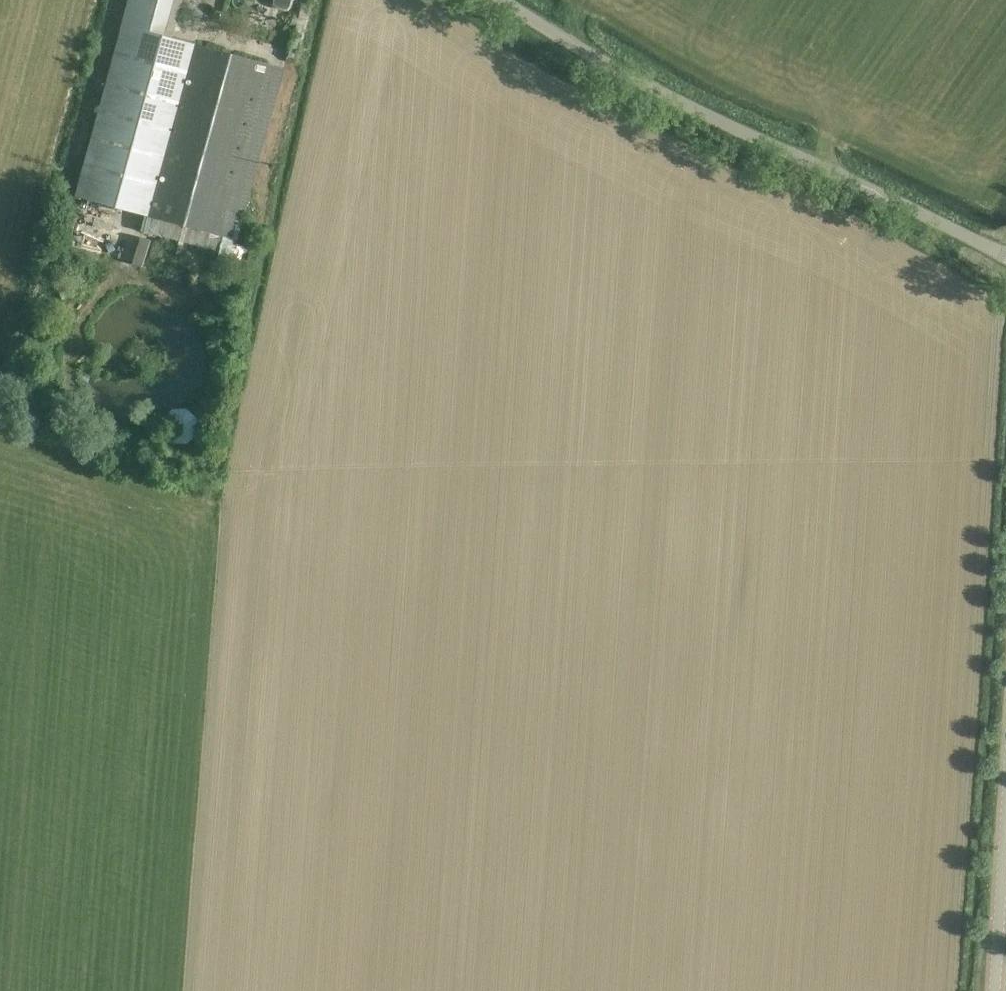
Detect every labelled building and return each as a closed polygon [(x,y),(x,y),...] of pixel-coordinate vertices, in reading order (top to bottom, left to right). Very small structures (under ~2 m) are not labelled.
[(76,196),(144,214),(139,231),(219,252),(216,260),(228,263),(234,239),(239,240),(285,67),(172,37),(182,0),(128,0),(76,196)] [(273,3),(289,8),(291,0),(274,0),(273,3)]
